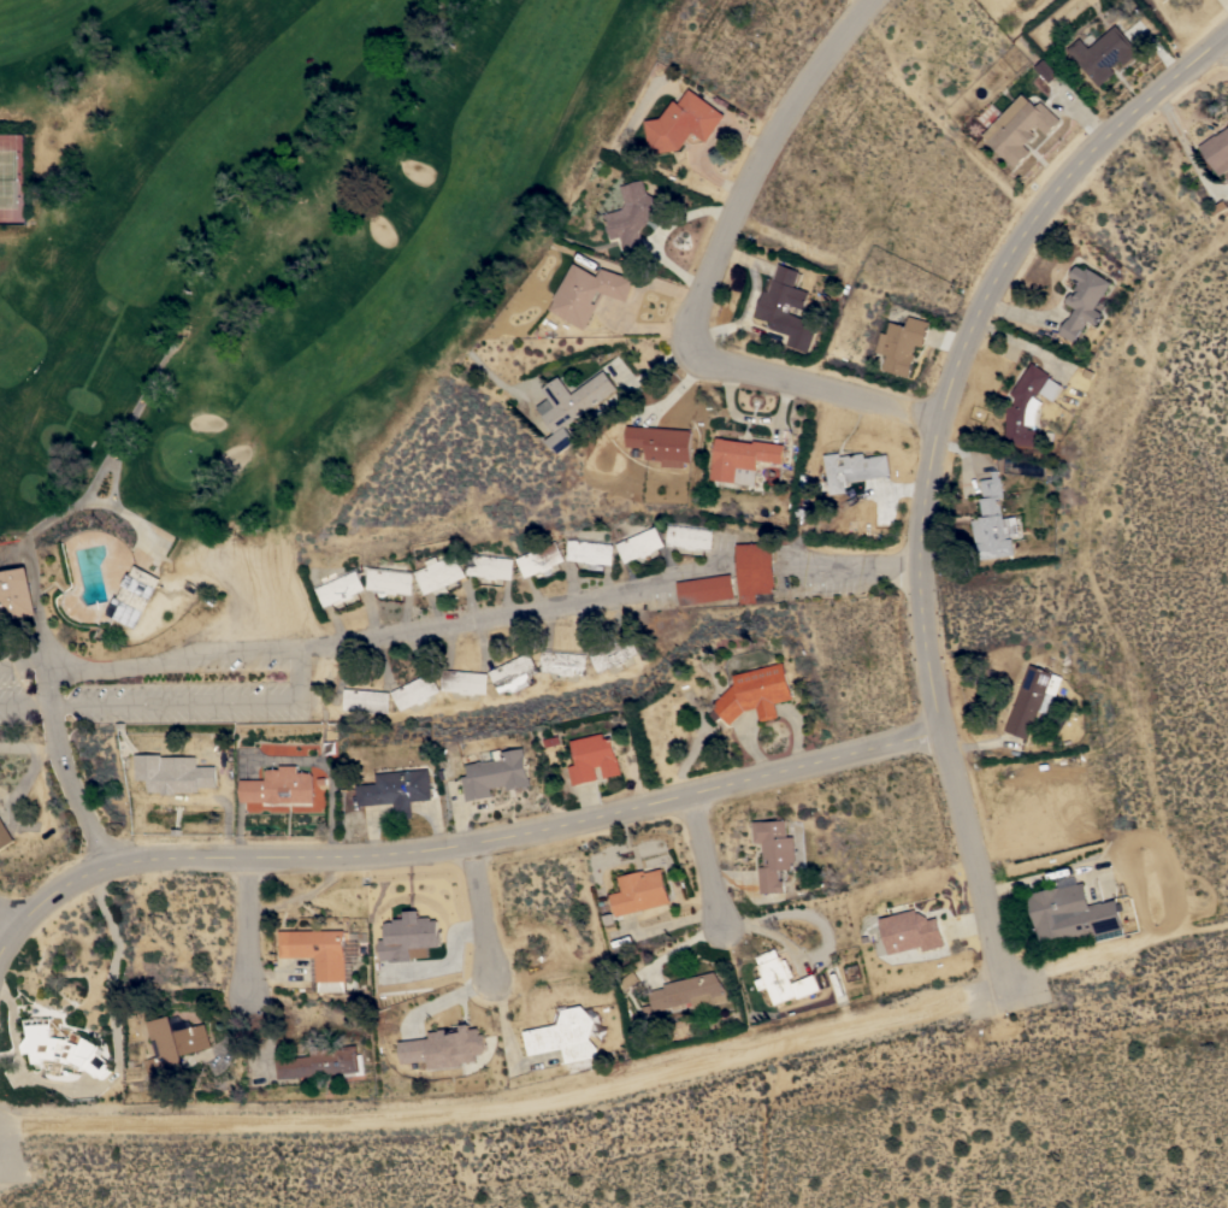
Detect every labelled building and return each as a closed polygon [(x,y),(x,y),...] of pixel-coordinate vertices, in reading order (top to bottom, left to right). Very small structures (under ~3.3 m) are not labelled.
[(1116,25),(1139,52),(1124,64),(1121,59),(1111,67),(1115,72),(1098,87),(1067,48),(1081,37),(1090,47),(1116,25)] [(1049,83),(1035,66),(1045,58),(1058,75),(1049,83)] [(674,99),(679,102),(690,88),(726,114),(705,141),(692,131),(678,149),(649,153),(645,119),(661,117),(674,99)] [(1022,93),(1031,101),(1032,100),(1037,105),(1041,101),(1061,119),(1046,134),(1037,125),(1032,130),(1034,132),(1033,134),(1034,135),(1028,142),(1027,141),(1023,145),(1031,151),(1015,167),(1006,160),(1008,159),(982,135),(1022,93)] [(1216,135),(1227,126),(1227,169),(1220,175),(1199,146),(1216,134),(1216,135)] [(647,249),(626,255),(620,236),(612,238),(604,214),(622,208),(626,202),(621,185),(644,179),(648,193),(665,201),(654,220),(650,218),(645,226),(644,225),(640,231),(647,249)] [(584,329),(549,308),(555,300),(554,299),(574,263),(597,276),(602,267),(636,278),(627,301),(604,294),(584,329)] [(764,290),(769,291),(779,264),(799,271),(795,287),(809,291),(803,308),(792,305),(790,313),(817,323),(808,352),(787,344),(791,335),(768,326),(769,320),(755,316),(764,290)] [(1094,308),(1102,313),(1094,324),(1087,319),(1073,342),(1059,332),(1068,318),(1069,318),(1075,308),(1065,302),(1071,293),(1076,296),(1079,291),(1074,289),(1079,281),(1070,276),(1078,265),(1086,270),(1087,266),(1111,281),(1094,308)] [(887,354),(876,350),(881,331),(887,332),(891,322),(908,325),(910,316),(931,322),(923,347),(915,344),(913,353),(915,354),(909,376),(882,370),(887,354)] [(1055,400),(1041,390),(1035,397),(1040,401),(1035,413),(1034,425),(1027,425),(1027,429),(1039,429),(1038,446),(1005,444),(1008,405),(1014,405),(1014,402),(1015,399),(1016,397),(1010,394),(1034,361),(1051,375),(1050,376),(1064,387),(1055,400)] [(604,370),(618,389),(565,426),(574,441),(557,453),(544,440),(554,434),(541,416),(555,406),(542,388),(560,376),(572,393),(604,370)] [(691,461),(685,461),(684,469),(662,466),(662,460),(647,459),(647,447),(626,446),(628,425),(693,430),(691,461)] [(783,462),(757,459),(754,484),(710,478),(713,461),(714,461),(718,437),(725,438),(754,443),(754,440),(785,444),(783,462)] [(845,482),(846,491),(831,494),(825,454),(840,452),(842,455),(864,452),(866,458),(888,454),(892,475),(845,482)] [(975,560),(973,543),(976,542),(973,519),(976,519),(975,517),(982,515),(980,497),(984,497),(981,479),(992,478),(991,471),(998,470),(999,476),(1000,476),(1003,496),(999,496),(1003,518),(1016,515),(1020,535),(1006,537),(1006,538),(1012,537),(1015,554),(975,560)] [(715,530),(712,549),(698,548),(698,552),(685,549),(685,548),(667,546),(669,524),(715,530)] [(615,544),(657,525),(667,544),(653,550),(654,553),(638,559),(637,558),(624,564),(615,544)] [(597,565),(602,566),(602,571),(588,568),(589,564),(585,564),(585,562),(568,560),(571,538),(615,544),(612,565),(597,564),(597,565)] [(515,559),(556,540),(566,560),(549,567),(551,572),(545,574),(543,570),(524,578),(515,559)] [(737,544),(773,542),(774,570),(775,591),(755,593),(755,603),(740,605),(738,567),(737,544)] [(425,594),(415,572),(429,566),(426,560),(437,555),(439,561),(457,553),(467,576),(445,584),(448,591),(438,595),(432,590),(425,594)] [(513,579),(500,578),(498,579),(486,578),(486,576),(467,573),(470,553),(515,559),(513,579)] [(135,564),(161,578),(134,629),(107,614),(135,564)] [(36,613),(0,620),(0,572),(28,566),(36,613)] [(412,595),(367,590),(370,566),(415,571),(412,595)] [(358,568),(366,589),(353,594),(354,596),(342,601),(341,600),(324,607),(315,588),(358,568)] [(731,573),(734,597),(680,606),(677,582),(731,573)] [(630,634),(639,653),(626,659),(626,660),(615,666),(615,665),(598,672),(590,654),(630,634)] [(588,654),(586,674),(572,673),(572,676),(559,674),(559,673),(541,671),(543,650),(588,654)] [(531,652),(541,671),(526,678),(527,679),(515,685),(515,684),(498,691),(489,672),(531,652)] [(779,717),(761,721),(757,707),(744,709),(730,724),(721,717),(715,723),(709,715),(715,709),(712,706),(736,682),(733,674),(786,662),(795,697),(775,702),(779,717)] [(1064,677),(1056,695),(1053,694),(1045,713),(1039,709),(1027,738),(1005,730),(1032,664),(1064,677)] [(489,673),(488,694),(473,693),(472,694),(460,693),(460,691),(442,690),(443,670),(489,673)] [(431,671),(441,690),(427,696),(429,699),(418,703),(417,701),(400,709),(391,691),(431,671)] [(389,691),(388,712),(373,711),(373,713),(367,713),(367,711),(343,708),(344,688),(389,691)] [(604,732),(606,737),(613,736),(622,773),(604,778),(601,765),(595,766),(597,779),(573,784),(568,766),(577,764),(571,739),(604,732)] [(526,756),(525,756),(529,777),(530,777),(531,784),(507,789),(506,784),(491,788),(492,795),(467,800),(462,776),(470,774),(467,764),(483,761),(482,752),(502,748),(502,752),(524,747),(526,756)] [(161,765),(217,765),(217,786),(196,786),(196,791),(175,791),(175,794),(160,794),(160,791),(148,791),(148,780),(135,780),(135,755),(161,755),(161,765)] [(266,779),(265,768),(281,768),(281,765),(297,765),(297,772),(312,772),(312,774),(314,774),(314,801),(241,802),(241,779),(266,779)] [(429,768),(432,799),(411,801),(412,817),(395,818),(394,802),(359,806),(358,784),(377,783),(377,773),(429,768)] [(13,839),(0,847),(0,816),(13,839)] [(758,867),(764,866),(763,842),(755,842),(754,820),(763,820),(787,819),(787,836),(795,836),(796,861),(792,861),(792,868),(779,870),(779,879),(784,879),(784,892),(777,892),(777,891),(760,892),(758,867)] [(615,915),(610,894),(622,890),(619,876),(645,868),(647,872),(662,867),(671,902),(615,915)] [(1057,882),(1075,877),(1076,884),(1084,882),(1090,903),(1102,901),(1102,902),(1116,900),(1123,927),(1094,935),(1094,931),(1064,938),(1063,935),(1039,941),(1037,927),(1035,927),(1028,896),(1032,895),(1031,892),(1058,886),(1057,882)] [(880,918),(916,908),(917,912),(920,912),(928,917),(928,919),(938,917),(945,945),(923,950),(922,945),(888,954),(880,918)] [(381,961),(412,960),(412,950),(423,950),(423,956),(430,956),(430,947),(442,947),(441,918),(422,919),(422,911),(406,911),(407,920),(386,920),(387,939),(381,939),(381,961)] [(344,991),(323,991),(323,995),(319,995),(319,991),(317,991),(317,956),(281,956),(281,930),(346,930),(346,980),(344,980),(344,991)] [(768,986),(760,990),(755,980),(763,977),(758,965),(761,965),(757,956),(777,948),(780,956),(781,956),(783,960),(786,959),(791,970),(792,970),(795,976),(790,977),(792,983),(814,973),(820,989),(798,998),(797,995),(774,1004),(768,986)] [(827,970),(833,966),(834,970),(836,968),(840,978),(838,978),(843,989),(837,991),(827,970)] [(620,980),(634,971),(640,979),(626,989),(620,980)] [(715,1003),(715,1004),(696,1010),(692,1001),(655,1012),(649,991),(665,986),(665,984),(715,971),(728,992),(731,1000),(715,1003)] [(562,1008),(583,1004),(596,1020),(590,1038),(598,1048),(596,1056),(566,1062),(562,1048),(529,1054),(524,1031),(559,1024),(562,1008)] [(149,1082),(143,1059),(160,1055),(157,1038),(150,1039),(147,1021),(171,1015),(175,1031),(206,1023),(212,1047),(181,1054),(184,1069),(159,1077),(159,1079),(158,1079),(159,1084),(175,1080),(176,1085),(154,1091),(152,1080),(149,1082)] [(26,1025),(35,1023),(52,1023),(52,1036),(57,1036),(70,1038),(71,1032),(77,1033),(101,1044),(100,1045),(104,1048),(105,1051),(102,1055),(111,1061),(107,1065),(113,1068),(101,1078),(99,1074),(96,1076),(93,1072),(84,1066),(71,1059),(69,1062),(64,1060),(64,1057),(58,1056),(57,1060),(51,1059),(43,1057),(43,1062),(34,1063),(31,1053),(25,1054),(22,1045),(29,1035),(26,1025)] [(476,1055),(477,1060),(461,1062),(461,1065),(429,1068),(427,1060),(401,1063),(398,1041),(430,1037),(429,1031),(439,1030),(439,1029),(450,1027),(451,1032),(462,1031),(462,1024),(471,1023),(471,1029),(479,1027),(480,1033),(485,1033),(486,1048),(483,1054),(476,1055)] [(276,1059),(312,1055),(312,1050),(358,1045),(359,1054),(362,1053),(365,1074),(344,1076),(344,1072),(278,1079),(276,1059)]
